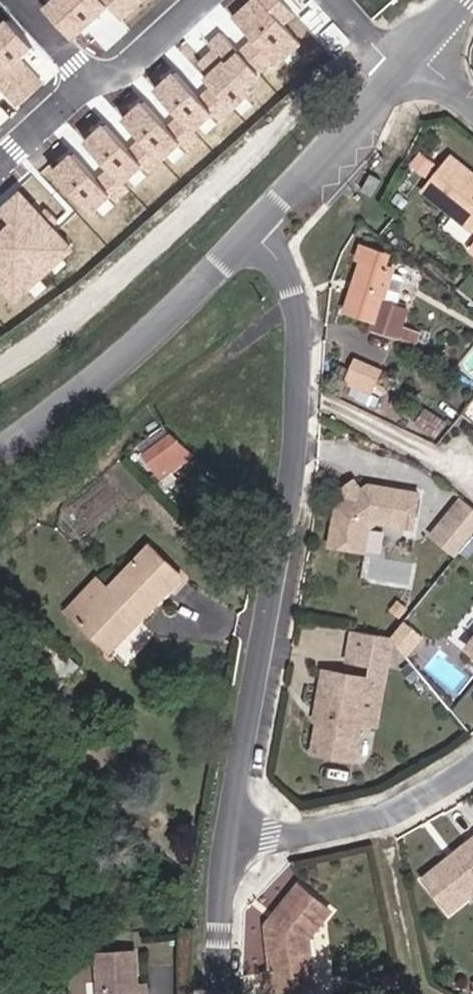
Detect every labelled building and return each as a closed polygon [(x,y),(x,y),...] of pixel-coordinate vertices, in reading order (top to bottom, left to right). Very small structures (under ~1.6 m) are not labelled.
[(424,149),(413,162),(426,173),(437,160),(424,149)] [(454,157),(430,188),(472,226),(472,172),(454,157)] [(353,222),(350,227),(355,232),(359,228),(353,222)] [(361,255),(345,309),(376,319),(374,327),(398,334),(407,304),(397,302),(404,277),(401,271),(391,269),(392,264),(383,262),(386,256),(380,254),(381,250),(360,243),(357,254),(361,255)] [(342,365),(340,379),(363,384),(366,370),(342,365)] [(161,488),(182,470),(162,450),(143,468),(161,488)] [(336,515),(331,547),(366,553),(370,530),(386,523),(414,527),(419,494),(370,487),(336,515)] [(461,496),(429,532),(454,553),(472,532),(472,506),(461,496)] [(133,648),(139,651),(173,601),(137,578),(106,623),(80,662),(107,682),(122,662),(133,648)] [(71,655),(80,662),(106,623),(96,617),(71,655)] [(395,637),(413,652),(427,633),(409,619),(395,637)] [(458,648),(472,660),(472,627),(458,648)] [(365,652),(367,635),(352,634),(350,650),(365,652)] [(133,648),(122,662),(129,666),(139,651),(133,648)] [(305,691),(297,752),(334,758),(347,678),(301,673),(298,689),(305,691)] [(407,887),(434,918),(472,885),(472,852),(464,840),(407,887)] [(301,993),(301,937),(318,911),(285,888),(260,926),(262,973),(254,974),(256,993),(288,993),(301,993)] [(123,971),(91,972),(91,993),(124,993),(123,971)]
